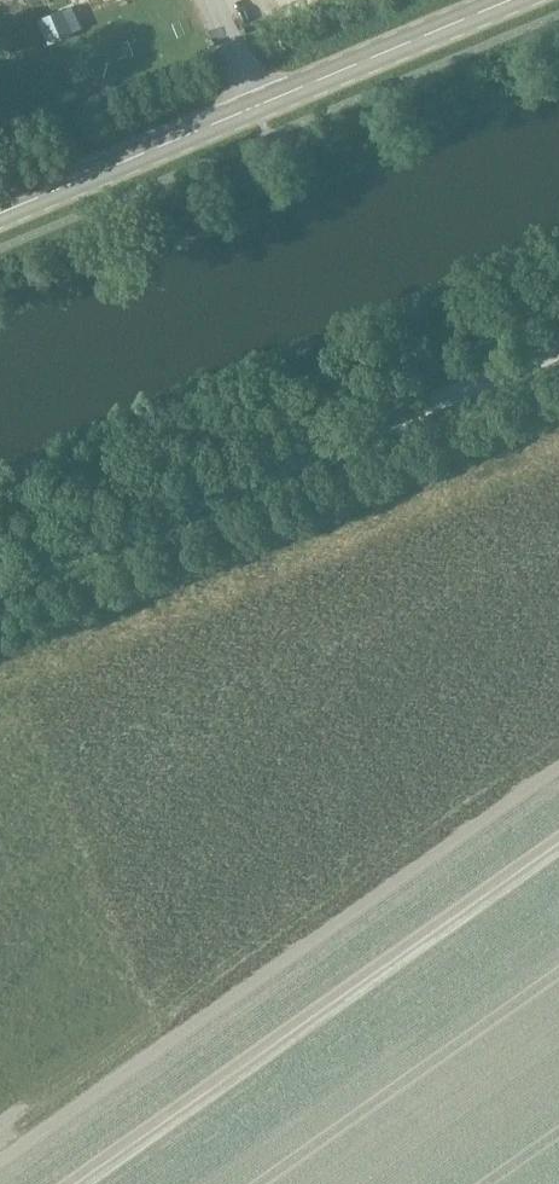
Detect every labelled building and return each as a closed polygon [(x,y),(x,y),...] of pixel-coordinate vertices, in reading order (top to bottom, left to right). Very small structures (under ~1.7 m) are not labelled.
[(58,9),(37,18),(48,42),(68,33),(58,9)]
